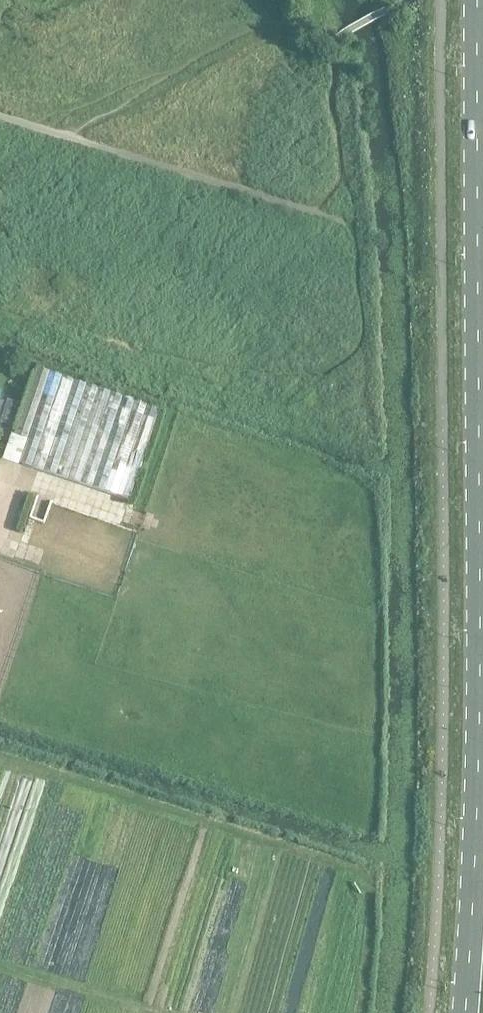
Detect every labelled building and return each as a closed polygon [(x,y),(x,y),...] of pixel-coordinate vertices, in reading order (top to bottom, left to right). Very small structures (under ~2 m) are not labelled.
[(9,459),(38,469),(130,500),(160,408),(39,368),(9,459)] [(8,401),(0,424),(0,425),(13,429),(21,405),(8,401)]
